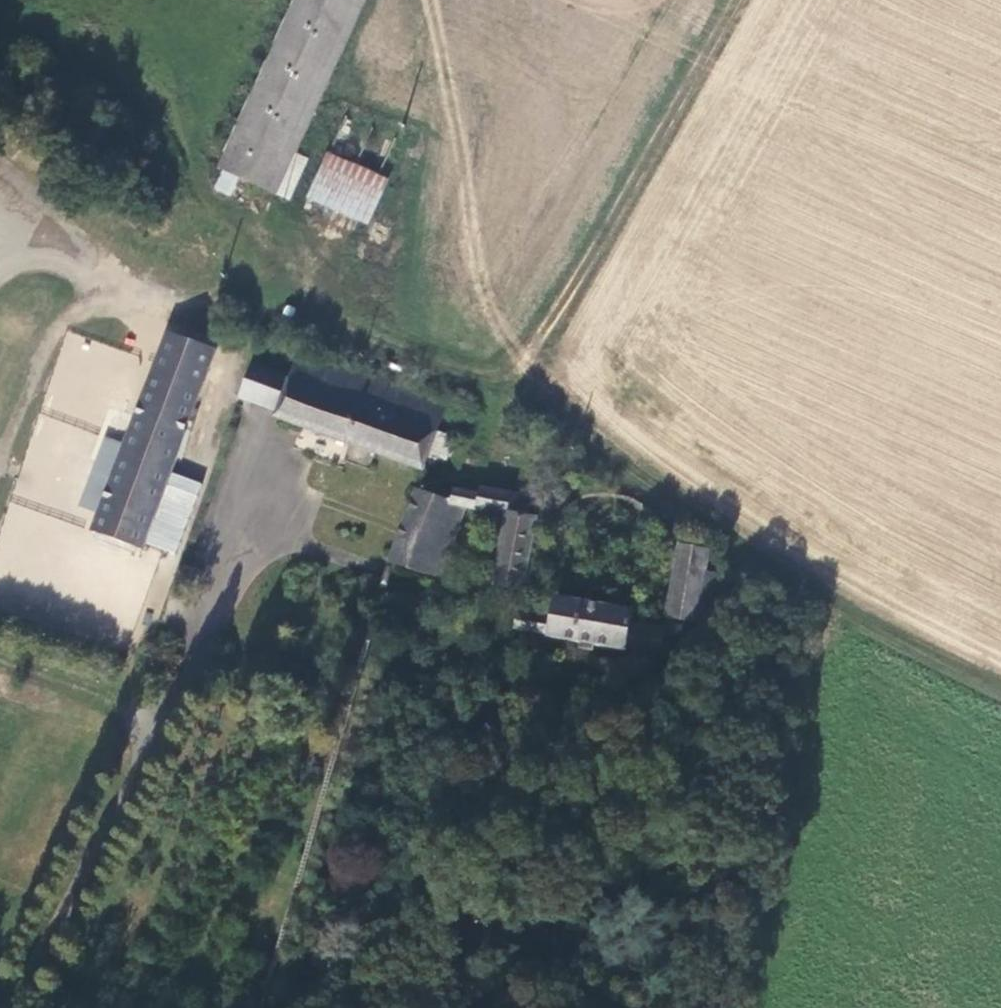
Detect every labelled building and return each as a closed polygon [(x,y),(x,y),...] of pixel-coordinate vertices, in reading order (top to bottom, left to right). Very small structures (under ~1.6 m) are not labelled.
[(222,173),(228,176),(241,181),(271,193),(349,0),(292,0),(222,173)] [(271,193),(279,196),(295,156),(358,0),(349,0),(271,193)] [(295,156),(279,196),(292,202),(308,161),(295,156)] [(378,178),(330,157),(311,201),(359,223),(378,178)] [(241,181),(228,176),(220,195),(233,200),(241,181)] [(138,552),(141,543),(172,554),(199,483),(167,471),(210,356),(166,339),(127,443),(121,461),(102,512),(93,536),(138,552)] [(446,408),(443,404),(300,356),(276,420),(424,471),(430,454),(437,434),(446,408)] [(276,414),(288,381),(252,367),(239,401),(276,414)] [(455,441),(437,434),(430,454),(448,460),(455,441)] [(453,506),(449,505),(448,509),(451,509),(464,511),(506,517),(496,589),(525,593),(538,520),(533,518),(534,498),(485,490),(482,499),(456,494),(453,506)] [(415,495),(391,567),(425,580),(427,576),(448,509),(449,505),(415,495)] [(448,509),(427,576),(439,582),(464,511),(451,509),(448,509)] [(540,510),(538,520),(548,521),(558,512),(540,510)] [(706,575),(709,552),(679,547),(669,621),(699,627),(706,575)] [(722,578),(706,575),(699,627),(716,628),(722,578)] [(359,586),(348,584),(344,592),(357,592),(359,586)] [(519,621),(517,633),(551,638),(554,641),(628,654),(628,650),(662,656),(667,631),(635,626),(634,614),(558,603),(555,626),(519,621)]
